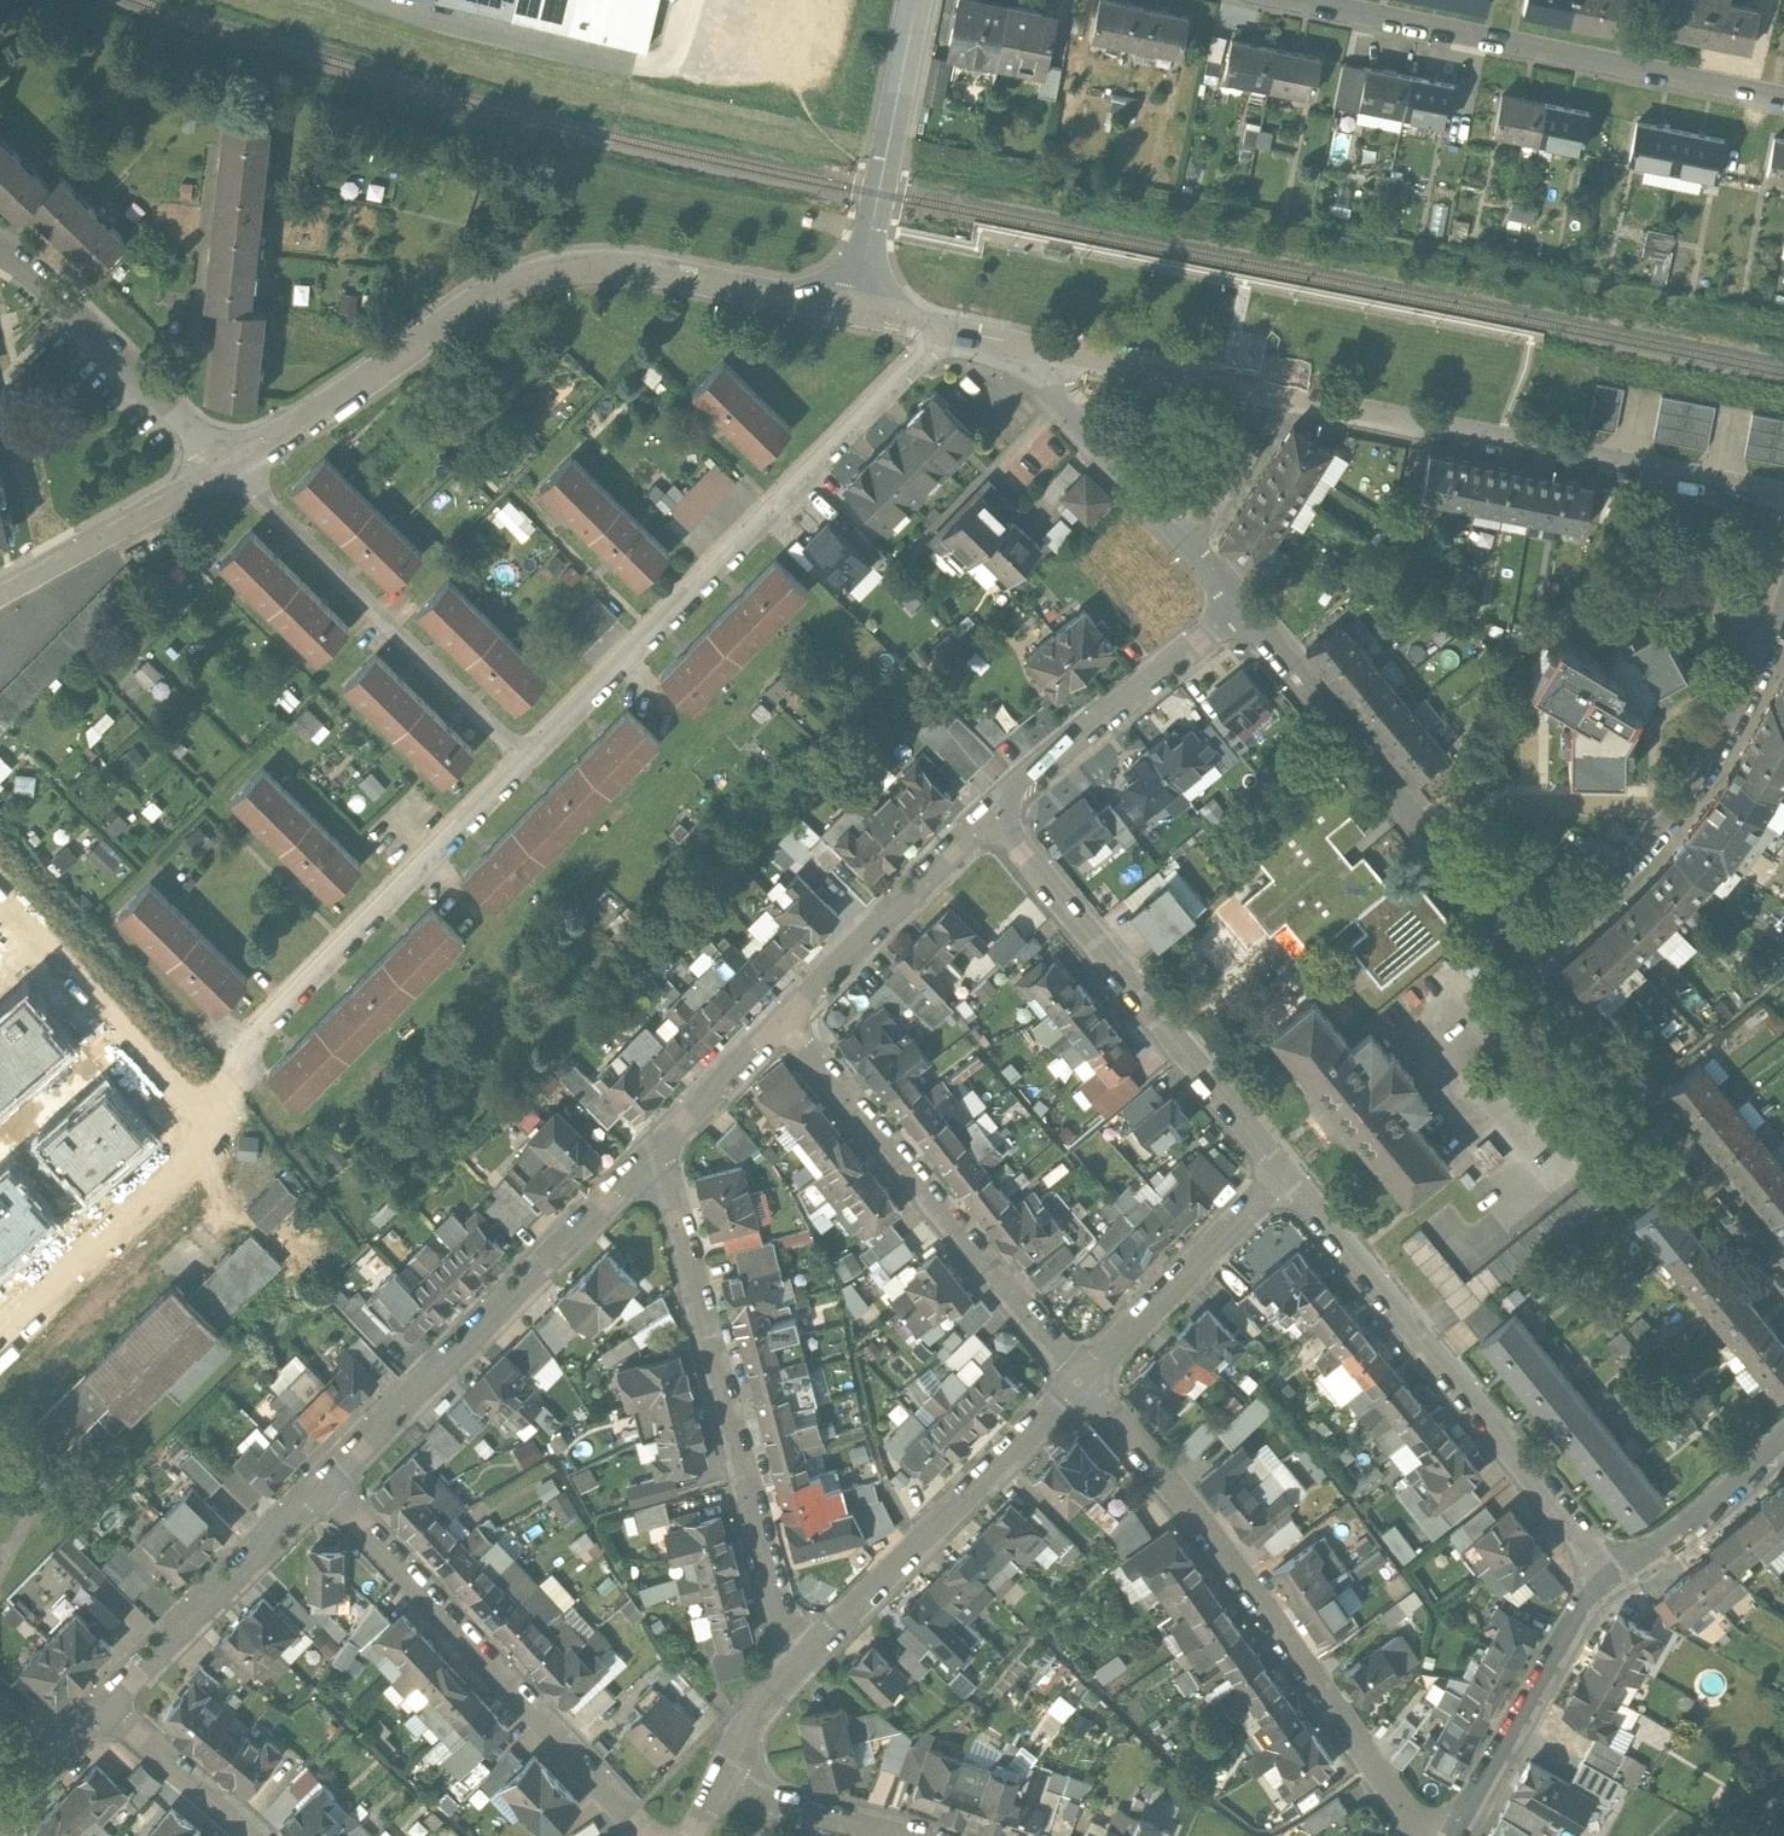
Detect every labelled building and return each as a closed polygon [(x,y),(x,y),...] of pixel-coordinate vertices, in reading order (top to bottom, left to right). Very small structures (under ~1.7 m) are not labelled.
[(647,47),(658,0),(448,0),(647,47)] [(988,0),(959,0),(949,53),(996,62),(997,57),(1008,4),(988,0)] [(1105,0),(1099,0),(1092,36),(1136,44),(1143,8),(1105,0)] [(1439,1),(1485,10),(1488,0),(1439,0),(1439,1)] [(1525,13),(1572,22),(1576,0),(1528,0),(1525,13)] [(1572,22),(1618,32),(1625,0),(1576,0),(1572,22)] [(1658,32),(1705,40),(1712,0),(1664,0),(1658,32)] [(1705,40),(1751,49),(1759,9),(1729,4),(1730,0),(1712,0),(1705,40)] [(1042,11),(1008,4),(997,57),(1029,64),(1029,65),(1043,68),(1046,69),(1047,63),(1057,13),(1042,10),(1042,11)] [(1187,16),(1143,8),(1136,44),(1180,53),(1187,16)] [(1276,50),(1232,41),(1225,78),(1269,87),(1276,50)] [(1320,59),(1276,50),(1269,87),(1313,96),(1320,59)] [(1046,69),(1043,68),(1038,95),(1056,98),(1062,66),(1047,63),(1046,69)] [(1411,77),(1367,69),(1360,105),(1404,114),(1411,77)] [(1455,86),(1411,77),(1404,114),(1448,123),(1455,86)] [(1126,97),(1113,94),(1109,109),(1122,112),(1126,97)] [(1547,105),(1503,96),(1495,132),(1539,142),(1547,105)] [(1139,99),(1126,97),(1122,112),(1135,114),(1139,99)] [(1591,114),(1547,105),(1539,142),(1583,151),(1591,114)] [(216,211),(258,215),(260,215),(260,214),(258,214),(268,124),(270,124),(270,123),(224,118),(224,119),(226,120),(217,209),(214,209),(214,210),(216,211)] [(1683,133),(1639,123),(1632,159),(1675,169),(1683,133)] [(1260,131),(1247,128),(1244,143),(1257,146),(1260,131)] [(1273,134),(1260,131),(1257,146),(1270,148),(1273,134)] [(1683,133),(1675,169),(1719,178),(1727,142),(1683,133)] [(49,184),(0,138),(0,196),(19,213),(17,215),(18,216),(29,205),(49,184)] [(1776,138),(1769,175),(1783,178),(1783,140),(1776,138)] [(49,184),(29,205),(94,267),(92,269),(93,270),(126,236),(125,235),(123,237),(59,176),(61,174),(59,173),(49,184)] [(1391,178),(1378,175),(1375,190),(1388,193),(1391,178)] [(1404,180),(1391,178),(1388,193),(1401,196),(1404,180)] [(1525,206),(1512,203),(1509,218),(1522,220),(1525,206)] [(1538,209),(1525,206),(1522,220),(1535,223),(1538,209)] [(258,215),(216,211),(207,301),(204,300),(204,301),(221,303),(248,306),(258,215)] [(1661,232),(1648,229),(1645,245),(1658,247),(1661,232)] [(1674,235),(1661,232),(1658,247),(1671,250),(1674,235)] [(248,306),(221,303),(212,393),(209,393),(209,394),(254,399),(254,398),(252,397),(261,307),(264,308),(264,307),(248,306)] [(790,429),(723,362),(693,391),(761,458),(790,429)] [(1624,389),(1597,384),(1589,426),(1615,431),(1624,389)] [(1715,406),(1662,396),(1654,438),(1707,448),(1715,406)] [(973,440),(934,401),(905,430),(942,467),(944,469),(973,440)] [(1754,413),(1746,456),(1783,463),(1783,419),(1754,413)] [(1331,450),(1293,426),(1278,449),(1317,474),(1331,450)] [(895,439),(854,480),(858,484),(850,493),(883,525),(897,511),(899,512),(929,482),(928,481),(942,467),(909,434),(899,444),(895,439)] [(1317,474),(1278,449),(1263,472),(1302,497),(1317,474)] [(1448,503),(1457,457),(1430,452),(1421,498),(1448,503)] [(556,471),(653,567),(668,552),(571,456),(556,471)] [(342,535),(372,504),(324,457),(294,488),(342,535)] [(1475,508),(1484,463),(1457,457),(1448,503),(1475,508)] [(716,463),(670,509),(690,529),(736,483),(716,463)] [(1502,514),(1511,468),(1484,463),(1475,508),(1502,514)] [(1529,519),(1538,473),(1511,468),(1502,514),(1529,519)] [(653,567),(556,471),(541,487),(638,583),(653,567)] [(1302,497),(1263,472),(1248,496),(1287,520),(1302,497)] [(1556,524),(1565,478),(1538,473),(1529,519),(1556,524)] [(1583,530),(1592,484),(1565,478),(1556,524),(1583,530)] [(1083,489),(1079,485),(1066,498),(1088,520),(1109,499),(1090,481),(1083,489)] [(988,486),(932,543),(961,571),(981,551),(1010,522),(1017,514),(988,486)] [(527,537),(540,522),(510,496),(497,511),(527,537)] [(1287,520),(1248,496),(1242,505),(1234,519),(1272,544),(1287,520)] [(390,582),(420,551),(372,504),(342,535),(390,582)] [(1066,515),(1047,532),(1061,547),(1080,530),(1066,515)] [(846,535),(830,519),(804,545),(845,586),(870,561),(871,560),(846,535)] [(1272,544),(1234,519),(1219,542),(1257,567),(1272,544)] [(1010,522),(981,551),(1000,570),(996,574),(1005,583),(1038,549),(1010,522)] [(856,525),(846,535),(871,560),(870,561),(875,567),(886,555),(856,525)] [(268,609),(298,578),(250,531),(220,562),(268,609)] [(805,592),(775,562),(718,620),(748,649),(805,592)] [(146,584),(125,564),(0,691),(0,732),(146,584)] [(316,656),(346,625),(298,578),(268,609),(316,656)] [(468,658),(497,628),(449,580),(419,610),(468,658)] [(568,627),(589,647),(622,613),(601,592),(568,627)] [(1096,623),(1085,609),(1055,633),(1084,669),(1097,658),(1098,659),(1114,646),(1104,633),(1110,628),(1102,619),(1096,623)] [(971,617),(954,634),(966,646),(983,629),(971,617)] [(748,649),(718,620),(661,677),(691,707),(748,649)] [(1324,672),(1360,642),(1343,621),(1307,650),(1324,672)] [(1614,649),(1605,664),(1560,637),(1534,681),(1579,708),(1571,722),(1570,774),(1624,775),(1624,739),(1655,688),(1686,671),(1661,624),(1614,649)] [(516,706),(546,676),(497,628),(468,658),(516,706)] [(1084,669),(1055,633),(1026,657),(1037,671),(1031,676),(1039,685),(1045,680),(1056,694),(1072,681),(1071,680),(1084,669)] [(1342,693),(1378,664),(1360,642),(1324,672),(1342,693)] [(394,733),(425,701),(377,653),(345,685),(394,733)] [(1359,714),(1395,685),(1378,664),(1342,693),(1359,714)] [(1244,668),(1209,696),(1222,712),(1235,728),(1269,700),(1244,668)] [(1612,979),(1653,942),(1663,952),(1682,934),(1672,923),(1691,904),(1730,859),(1766,808),(1783,777),(1783,676),(1773,701),(1771,700),(1747,746),(1738,761),(1718,793),(1688,833),(1690,834),(1657,873),(1620,910),(1582,945),(1612,979)] [(1377,736),(1412,707),(1395,685),(1359,714),(1377,736)] [(442,781),(474,749),(425,701),(394,733),(442,781)] [(1394,757),(1430,728),(1412,707),(1377,736),(1394,757)] [(1235,728),(1222,712),(1211,721),(1238,755),(1249,745),(1235,728)] [(656,742),(626,713),(573,767),(603,796),(656,742)] [(1007,732),(988,713),(976,725),(995,744),(1007,732)] [(994,752),(958,716),(948,726),(953,733),(980,766),(994,752)] [(1411,779),(1447,749),(1430,728),(1394,757),(1411,779)] [(1191,729),(1172,745),(1165,736),(1149,749),(1178,785),(1218,752),(1203,734),(1199,738),(1191,729)] [(980,766),(953,733),(937,748),(967,779),(980,766)] [(139,744),(124,753),(133,768),(148,759),(139,744)] [(1149,749),(1134,762),(1141,770),(1121,786),(1129,795),(1124,799),(1139,817),(1178,785),(1149,749)] [(18,766),(0,750),(0,785),(18,766)] [(947,777),(923,753),(905,772),(912,779),(896,795),(900,799),(901,798),(924,821),(923,823),(926,825),(940,811),(937,808),(950,795),(939,784),(947,777)] [(603,796),(573,767),(519,821),(549,850),(603,796)] [(247,784),(343,881),(359,865),(262,769),(247,784)] [(1335,771),(1246,844),(1272,876),(1243,901),(1270,934),(1285,921),(1311,952),(1355,916),(1390,887),(1362,853),(1348,865),(1338,854),(1342,851),(1342,850),(1365,831),(1351,814),(1363,804),(1335,771)] [(343,881),(247,784),(232,799),(329,895),(343,881)] [(1098,813),(1085,797),(1049,826),(1076,860),(1112,831),(1098,813)] [(924,821),(901,798),(900,799),(880,819),(878,816),(878,813),(870,805),(863,812),(870,820),(871,819),(898,847),(899,846),(923,823),(924,821)] [(870,820),(852,802),(823,831),(835,843),(838,840),(871,874),(885,860),(888,863),(902,849),(899,846),(898,847),(871,819),(870,820)] [(1098,813),(1112,831),(1125,846),(1136,837),(1109,804),(1098,813)] [(823,838),(803,818),(792,830),(812,850),(831,869),(841,859),(822,840),(823,838)] [(549,850),(519,821),(465,875),(495,905),(549,850)] [(812,850),(792,830),(780,841),(800,861),(812,850)] [(98,843),(89,856),(113,871),(122,859),(98,843)] [(784,877),(774,867),(758,882),(774,899),(775,898),(785,908),(797,895),(789,886),(782,879),(784,877)] [(838,915),(799,876),(789,886),(797,895),(785,908),(782,910),(813,941),(838,915)] [(1396,895),(1390,887),(1355,916),(1364,929),(1347,943),(1381,984),(1454,925),(1416,879),(1396,895)] [(1168,881),(1134,908),(1161,942),(1195,915),(1168,881)] [(135,898),(231,994),(246,979),(149,883),(135,898)] [(231,994),(135,898),(119,914),(216,1010),(231,994)] [(774,899),(766,907),(775,917),(782,910),(785,908),(775,898),(774,899)] [(951,907),(924,933),(946,955),(947,955),(959,968),(970,957),(958,944),(965,937),(981,953),(989,945),(951,907)] [(461,940),(431,910),(377,964),(407,993),(461,940)] [(782,910),(775,917),(783,925),(766,943),(786,964),(796,954),(798,956),(813,941),(782,910)] [(924,933),(898,960),(903,964),(899,968),(922,991),(926,987),(936,998),(944,990),(928,974),(946,955),(924,933)] [(1034,938),(1015,953),(1022,963),(1042,948),(1034,938)] [(749,960),(740,968),(761,989),(786,964),(766,943),(749,960)] [(749,960),(732,944),(724,952),(740,968),(749,960)] [(724,952),(718,945),(709,954),(732,976),(740,968),(724,952)] [(1612,979),(1582,945),(1561,963),(1590,998),(1612,979)] [(979,966),(970,957),(959,968),(968,977),(969,975),(980,985),(993,973),(982,962),(979,966)] [(1056,962),(1042,973),(1037,967),(1019,981),(1032,996),(1039,990),(1053,1008),(1078,988),(1077,987),(1056,962)] [(407,993),(377,964),(324,1018),(354,1047),(407,993)] [(732,976),(716,993),(736,1014),(761,989),(740,968),(732,976)] [(922,991),(899,968),(885,982),(909,1005),(933,1028),(951,1012),(936,998),(926,987),(922,991)] [(716,993),(699,976),(682,993),(675,1001),(674,1001),(690,1017),(711,1038),(736,1014),(716,993)] [(885,982),(868,998),(878,1010),(884,1005),(895,1017),(909,1005),(885,982)] [(1078,988),(1053,1008),(1064,1022),(1046,1037),(1053,1046),(1096,1011),(1089,1003),(1094,999),(1081,984),(1077,987),(1078,988)] [(682,993),(675,985),(667,993),(675,1001),(682,993)] [(12,1266),(23,1279),(35,1268),(25,1256),(156,1143),(149,1136),(164,1123),(150,1107),(136,1120),(69,1042),(82,1031),(69,1016),(56,1027),(24,990),(0,1011),(0,1277),(12,1266)] [(1352,1046),(1313,1000),(1273,1033),(1305,1072),(1306,1071),(1335,1105),(1331,1108),(1345,1126),(1349,1123),(1378,1157),(1376,1159),(1408,1198),(1449,1164),(1410,1118),(1428,1103),(1410,1080),(1413,1077),(1392,1051),(1388,1054),(1370,1032),(1352,1046)] [(690,1017),(674,1001),(666,1010),(682,1025),(690,1017)] [(878,1010),(841,1042),(865,1069),(899,1043),(896,1039),(886,1025),(895,1017),(884,1005),(878,1010)] [(1103,1019),(1096,1011),(1053,1046),(1061,1055),(1079,1040),(1090,1053),(1115,1033),(1115,1034),(1120,1031),(1107,1015),(1103,1019)] [(682,1025),(665,1042),(686,1063),(711,1038),(690,1017),(682,1025)] [(354,1047),(324,1018),(271,1071),(301,1101),(354,1047)] [(908,1030),(896,1039),(899,1043),(899,1042),(904,1048),(915,1040),(908,1030)] [(1115,1033),(1090,1053),(1102,1068),(1087,1080),(1100,1097),(1126,1076),(1121,1070),(1135,1059),(1115,1034),(1115,1033)] [(904,1048),(899,1042),(899,1043),(865,1069),(877,1084),(879,1082),(889,1095),(912,1076),(932,1061),(915,1040),(904,1048)] [(665,1042),(647,1061),(638,1053),(633,1060),(663,1090),(677,1077),(675,1075),(686,1063),(665,1042)] [(957,1080),(989,1061),(979,1044),(965,1052),(960,1043),(942,1054),(957,1080)] [(638,1053),(630,1044),(621,1053),(631,1062),(633,1060),(638,1053)] [(631,1062),(618,1075),(608,1066),(597,1077),(613,1092),(605,1099),(616,1110),(624,1102),(637,1116),(663,1090),(633,1060),(631,1062)] [(1683,1112),(1719,1082),(1702,1060),(1665,1090),(1683,1112)] [(601,1091),(573,1062),(559,1076),(587,1104),(601,1091)] [(782,1065),(761,1082),(770,1092),(790,1076),(782,1065)] [(1100,1097),(1096,1101),(1108,1115),(1141,1087),(1130,1072),(1126,1076),(1100,1097)] [(770,1092),(760,1100),(777,1122),(785,1116),(804,1138),(828,1119),(803,1088),(802,1089),(791,1075),(790,1076),(770,1092)] [(912,1076),(889,1095),(910,1122),(934,1104),(929,1097),(912,1076)] [(944,1080),(932,1090),(932,1093),(933,1094),(929,1097),(934,1104),(952,1089),(944,1080)] [(1700,1133),(1737,1103),(1719,1082),(1683,1112),(1700,1133)] [(952,1089),(934,1104),(939,1110),(943,1107),(944,1108),(947,1108),(959,1098),(952,1089)] [(1172,1093),(1137,1121),(1157,1145),(1191,1116),(1172,1093)] [(1132,1101),(1117,1115),(1125,1125),(1141,1111),(1132,1101)] [(1717,1154),(1754,1124),(1737,1103),(1700,1133),(1717,1154)] [(934,1104),(910,1122),(932,1149),(955,1131),(939,1110),(934,1104)] [(560,1113),(553,1121),(548,1116),(529,1135),(535,1141),(574,1179),(599,1152),(560,1113)] [(737,1119),(716,1140),(737,1161),(757,1143),(737,1119)] [(828,1119),(804,1138),(828,1168),(852,1149),(828,1119)] [(1735,1176),(1772,1146),(1754,1124),(1717,1154),(1735,1176)] [(955,1131),(932,1149),(954,1177),(977,1158),(972,1152),(955,1131)] [(988,1135),(976,1145),(976,1149),(972,1152),(977,1158),(995,1144),(988,1135)] [(574,1179),(535,1141),(510,1167),(548,1205),(574,1179)] [(995,1144),(977,1158),(982,1164),(986,1161),(987,1162),(990,1163),(1002,1153),(995,1144)] [(1171,1144),(1162,1151),(1169,1160),(1178,1153),(1171,1144)] [(1783,1171),(1783,1161),(1772,1146),(1735,1176),(1752,1197),(1783,1171)] [(828,1168),(816,1178),(839,1208),(851,1198),(876,1178),(852,1149),(828,1168)] [(1626,1150),(1466,1280),(1483,1301),(1642,1170),(1626,1150)] [(1227,1179),(1201,1153),(1188,1167),(1184,1163),(1176,1171),(1183,1179),(1164,1198),(1187,1220),(1227,1179)] [(977,1158),(954,1177),(975,1204),(999,1186),(982,1164),(977,1158)] [(742,1166),(698,1178),(706,1206),(750,1194),(742,1166)] [(308,1189),(291,1169),(281,1178),(297,1198),(308,1189)] [(1752,1197),(1770,1218),(1783,1207),(1783,1171),(1752,1197)] [(539,1213),(504,1178),(493,1189),(527,1225),(539,1213)] [(876,1178),(851,1198),(868,1219),(860,1225),(868,1234),(900,1208),(876,1178)] [(1130,1185),(1116,1200),(1126,1211),(1138,1225),(1156,1206),(1147,1197),(1144,1199),(1130,1185)] [(999,1186),(975,1204),(985,1217),(984,1218),(996,1233),(1028,1208),(1028,1207),(1024,1201),(1016,1207),(999,1186)] [(1034,1192),(1024,1201),(1028,1207),(1028,1208),(1031,1211),(1042,1202),(1034,1192)] [(750,1194),(706,1206),(713,1233),(724,1230),(757,1222),(750,1194)] [(1138,1225),(1137,1225),(1160,1247),(1187,1220),(1164,1198),(1156,1206),(1138,1225)] [(1665,1256),(1693,1232),(1665,1198),(1636,1222),(1665,1256)] [(1126,1211),(1114,1199),(1105,1207),(1117,1220),(1126,1211)] [(1770,1218),(1783,1236),(1783,1207),(1770,1218)] [(996,1233),(995,1233),(1019,1264),(1063,1229),(1053,1216),(1042,1225),(1031,1211),(1028,1208),(996,1233)] [(477,1210),(464,1222),(453,1211),(436,1228),(454,1246),(477,1269),(478,1268),(500,1245),(487,1232),(493,1226),(477,1210)] [(1137,1225),(1127,1215),(1101,1241),(1111,1252),(1133,1274),(1160,1247),(1137,1225)] [(804,1216),(781,1225),(785,1236),(808,1227),(804,1216)] [(757,1222),(724,1230),(730,1251),(738,1249),(762,1243),(757,1222)] [(1421,1226),(1399,1244),(1461,1319),(1483,1301),(1466,1280),(1421,1226)] [(247,1230),(184,1293),(216,1324),(278,1261),(262,1245),(264,1243),(261,1240),(259,1242),(247,1230)] [(887,1231),(866,1247),(875,1258),(896,1242),(887,1231)] [(1693,1290),(1722,1267),(1693,1232),(1665,1256),(1693,1290)] [(442,1259),(418,1235),(409,1243),(434,1267),(442,1259)] [(762,1243),(738,1249),(744,1273),(779,1264),(772,1240),(762,1243)] [(442,1259),(434,1267),(456,1289),(463,1283),(467,1286),(481,1272),(478,1268),(477,1269),(454,1246),(442,1259)] [(1066,1246),(1028,1276),(1039,1290),(1075,1257),(1066,1246)] [(837,1257),(847,1277),(866,1267),(856,1248),(837,1257)] [(638,1282),(607,1252),(584,1276),(615,1306),(638,1282)] [(1102,1261),(1084,1280),(1106,1302),(1133,1274),(1111,1252),(1102,1261)] [(1299,1252),(1255,1287),(1265,1299),(1276,1291),(1289,1307),(1322,1280),(1299,1252)] [(935,1253),(918,1268),(921,1272),(907,1284),(921,1301),(953,1275),(935,1253)] [(1094,1254),(1076,1272),(1084,1280),(1102,1261),(1094,1254)] [(744,1273),(725,1279),(734,1314),(776,1303),(770,1282),(782,1279),(779,1264),(744,1273)] [(456,1289),(434,1267),(414,1288),(436,1310),(435,1311),(439,1315),(453,1300),(449,1296),(456,1289)] [(1721,1325),(1750,1301),(1722,1267),(1693,1290),(1721,1325)] [(953,1275),(921,1301),(928,1310),(935,1318),(948,1307),(952,1311),(970,1296),(953,1275)] [(584,1276),(562,1298),(592,1328),(615,1306),(584,1276)] [(184,1293),(170,1280),(20,1431),(48,1459),(93,1413),(112,1431),(162,1381),(177,1396),(231,1342),(215,1327),(217,1325),(216,1324),(184,1293)] [(1289,1307),(1288,1308),(1294,1315),(1303,1307),(1309,1314),(1320,1327),(1343,1309),(1333,1296),(1334,1295),(1322,1280),(1289,1307)] [(1613,1280),(1601,1290),(1609,1300),(1621,1291),(1613,1280)] [(907,1284),(891,1297),(898,1304),(896,1306),(904,1315),(921,1301),(907,1284)] [(414,1288),(395,1306),(388,1298),(377,1310),(393,1326),(399,1321),(412,1334),(435,1311),(436,1310),(414,1288)] [(663,1294),(628,1316),(639,1329),(671,1309),(663,1294)] [(1591,1294),(1578,1304),(1587,1314),(1599,1304),(1591,1294)] [(1486,1299),(1465,1317),(1483,1339),(1504,1321),(1486,1299)] [(776,1303),(734,1314),(739,1333),(741,1332),(745,1347),(774,1340),(774,1341),(801,1333),(797,1316),(769,1323),(767,1315),(777,1312),(778,1315),(791,1311),(788,1300),(776,1303)] [(1251,1320),(1232,1300),(1222,1310),(1241,1329),(1251,1320)] [(921,1301),(904,1315),(911,1324),(928,1310),(921,1301)] [(981,1301),(958,1320),(970,1334),(992,1313),(981,1301)] [(1749,1359),(1778,1335),(1750,1301),(1721,1325),(1749,1359)] [(555,1305),(533,1325),(554,1353),(554,1354),(579,1329),(555,1305)] [(1285,1325),(1280,1329),(1283,1332),(1284,1331),(1294,1343),(1303,1334),(1296,1326),(1301,1322),(1300,1321),(1309,1314),(1303,1307),(1294,1315),(1296,1316),(1285,1325)] [(1288,1308),(1278,1317),(1279,1318),(1285,1325),(1296,1316),(1294,1315),(1288,1308)] [(1343,1309),(1320,1327),(1335,1346),(1317,1360),(1325,1369),(1365,1336),(1343,1309)] [(1242,1345),(1208,1311),(1196,1323),(1193,1320),(1178,1335),(1181,1337),(1182,1336),(1205,1359),(1210,1364),(1210,1363),(1225,1348),(1232,1356),(1242,1345)] [(1481,1340),(1511,1377),(1543,1350),(1513,1314),(1504,1321),(1483,1339),(1481,1340)] [(1658,1335),(1642,1315),(1630,1325),(1646,1345),(1658,1335)] [(1279,1318),(1274,1322),(1280,1329),(1285,1325),(1279,1318)] [(1255,1321),(1246,1327),(1252,1335),(1261,1328),(1255,1321)] [(554,1353),(533,1325),(506,1352),(522,1368),(521,1369),(535,1372),(554,1353)] [(955,1329),(944,1339),(952,1347),(962,1336),(955,1329)] [(1621,1330),(1609,1340),(1625,1360),(1637,1350),(1621,1330)] [(633,1333),(603,1352),(609,1363),(640,1344),(633,1333)] [(774,1340),(745,1347),(753,1381),(782,1374),(805,1368),(810,1367),(801,1333),(774,1341),(774,1340)] [(1783,1388),(1783,1342),(1778,1335),(1749,1359),(1777,1393),(1783,1388)] [(1158,1361),(1157,1362),(1180,1385),(1181,1384),(1201,1363),(1205,1359),(1182,1336),(1181,1337),(1158,1361)] [(1365,1336),(1325,1369),(1347,1397),(1363,1382),(1364,1383),(1387,1363),(1365,1336)] [(389,1366),(360,1337),(347,1349),(377,1379),(389,1366)] [(338,1341),(324,1355),(334,1364),(340,1358),(340,1357),(347,1349),(338,1341)] [(328,1383),(327,1384),(350,1406),(377,1379),(347,1349),(340,1357),(340,1358),(347,1364),(328,1383)] [(993,1350),(979,1364),(986,1372),(971,1387),(992,1409),(993,1408),(1016,1384),(1003,1371),(1009,1366),(993,1350)] [(1511,1377),(1541,1413),(1573,1386),(1543,1350),(1511,1377)] [(506,1352),(487,1372),(515,1400),(524,1392),(531,1385),(518,1372),(521,1369),(522,1368),(506,1352)] [(678,1352),(641,1361),(620,1366),(630,1403),(635,1402),(635,1401),(640,1400),(687,1388),(687,1390),(691,1389),(686,1369),(683,1370),(678,1352)] [(1155,1358),(1141,1372),(1145,1376),(1131,1389),(1166,1423),(1176,1412),(1170,1405),(1180,1394),(1186,1388),(1181,1384),(1180,1385),(1157,1362),(1158,1361),(1155,1358)] [(1210,1364),(1205,1359),(1201,1363),(1204,1366),(1202,1373),(1208,1380),(1218,1371),(1210,1363),(1210,1364)] [(1387,1363),(1364,1383),(1363,1382),(1347,1397),(1362,1415),(1373,1406),(1377,1406),(1380,1403),(1386,1410),(1409,1391),(1387,1363)] [(328,1383),(309,1364),(308,1364),(280,1392),(281,1392),(300,1411),(322,1433),(350,1406),(327,1384),(328,1383)] [(805,1368),(782,1374),(785,1382),(790,1381),(793,1383),(808,1379),(805,1368)] [(515,1400),(487,1372),(468,1392),(483,1407),(487,1403),(500,1416),(507,1409),(515,1400)] [(782,1374),(753,1381),(762,1415),(791,1408),(785,1382),(782,1374)] [(971,1387),(958,1374),(945,1387),(958,1400),(950,1408),(972,1430),(978,1423),(982,1426),(996,1411),(993,1408),(992,1409),(971,1387)] [(1327,1386),(1319,1374),(1311,1380),(1320,1391),(1327,1386)] [(1715,1404),(1698,1383),(1686,1393),(1703,1414),(1715,1404)] [(945,1387),(942,1384),(934,1392),(950,1408),(958,1400),(945,1387)] [(1541,1413),(1570,1449),(1603,1422),(1573,1386),(1541,1413)] [(687,1388),(640,1400),(635,1401),(635,1402),(644,1438),(659,1434),(696,1424),(696,1422),(687,1390),(687,1388)] [(1196,1398),(1186,1388),(1180,1394),(1190,1404),(1196,1398)] [(1409,1391),(1386,1410),(1401,1428),(1408,1437),(1431,1418),(1409,1391)] [(300,1411),(281,1392),(280,1392),(271,1402),(282,1412),(284,1411),(292,1419),(300,1411)] [(539,1408),(524,1392),(515,1400),(531,1416),(539,1408)] [(950,1408),(934,1392),(926,1401),(942,1416),(950,1408)] [(911,1411),(897,1397),(889,1405),(903,1419),(911,1411)] [(531,1416),(515,1400),(507,1409),(523,1424),(531,1416)] [(1362,1415),(1360,1417),(1367,1426),(1386,1410),(1380,1403),(1377,1406),(1373,1406),(1362,1415)] [(1681,1403),(1669,1413),(1685,1433),(1697,1423),(1681,1403)] [(791,1408),(762,1415),(771,1450),(800,1442),(798,1434),(791,1408)] [(942,1416),(930,1429),(951,1450),(950,1451),(954,1455),(968,1440),(965,1436),(972,1430),(950,1408),(942,1416)] [(470,1431),(449,1410),(439,1420),(460,1440),(470,1431)] [(1401,1428),(1386,1410),(1367,1426),(1371,1431),(1369,1433),(1379,1446),(1401,1428)] [(322,1433),(300,1411),(292,1419),(273,1438),(296,1461),(322,1433)] [(915,1415),(907,1423),(908,1425),(891,1442),(897,1448),(893,1452),(909,1467),(915,1461),(928,1474),(950,1451),(951,1450),(930,1429),(915,1415)] [(1209,1416),(1181,1444),(1193,1456),(1221,1428),(1209,1416)] [(1431,1418),(1408,1437),(1425,1458),(1415,1466),(1420,1473),(1423,1470),(1454,1444),(1443,1430),(1441,1431),(1431,1418)] [(438,1421),(426,1434),(449,1456),(462,1444),(438,1421)] [(696,1424),(659,1434),(664,1454),(655,1456),(658,1470),(705,1458),(700,1441),(705,1440),(700,1421),(696,1422),(696,1424)] [(1570,1449),(1600,1486),(1633,1458),(1603,1422),(1570,1449)] [(820,1425),(805,1429),(803,1432),(798,1434),(800,1442),(823,1436),(820,1425)] [(823,1436),(800,1442),(802,1450),(807,1449),(810,1451),(826,1447),(823,1436)] [(1107,1468),(1076,1437),(1056,1457),(1088,1488),(1107,1468)] [(273,1438),(253,1458),(246,1452),(238,1459),(268,1488),(296,1461),(273,1438)] [(800,1442),(771,1450),(780,1484),(808,1476),(802,1450),(800,1442)] [(1270,1442),(1256,1453),(1261,1460),(1276,1449),(1270,1442)] [(1454,1444),(1423,1470),(1420,1473),(1412,1480),(1425,1496),(1435,1508),(1455,1492),(1459,1497),(1471,1487),(1467,1482),(1478,1473),(1454,1444)] [(1243,1445),(1202,1479),(1226,1508),(1250,1488),(1249,1486),(1244,1480),(1234,1469),(1251,1455),(1243,1445)] [(183,1460),(210,1489),(223,1477),(196,1448),(183,1460)] [(414,1456),(373,1494),(398,1520),(430,1491),(428,1489),(415,1475),(424,1467),(414,1456)] [(1088,1488),(1056,1457),(1036,1479),(1067,1509),(1088,1488)] [(1600,1486),(1630,1522),(1663,1494),(1633,1458),(1600,1486)] [(239,1459),(223,1474),(251,1505),(267,1490),(239,1459)] [(465,1473),(455,1461),(440,1475),(449,1485),(462,1476),(462,1475),(465,1473)] [(1265,1463),(1244,1480),(1249,1486),(1270,1469),(1265,1463)] [(1413,1464),(1404,1471),(1411,1480),(1412,1480),(1420,1473),(1415,1466),(1413,1464)] [(669,1474),(629,1486),(634,1504),(674,1492),(669,1474)] [(808,1476),(780,1484),(784,1499),(781,1500),(786,1518),(828,1507),(826,1498),(815,1501),(808,1476)] [(438,1480),(428,1489),(430,1491),(398,1520),(412,1535),(414,1533),(424,1544),(446,1524),(445,1523),(462,1507),(438,1480)] [(873,1481),(845,1489),(846,1494),(826,1498),(828,1507),(829,1511),(851,1505),(878,1498),(873,1481)] [(1761,1500),(1782,1526),(1783,1528),(1783,1481),(1761,1500)] [(1435,1508),(1435,1509),(1448,1525),(1480,1499),(1471,1487),(1459,1497),(1455,1492),(1435,1508)] [(231,1526),(192,1488),(185,1496),(201,1512),(189,1525),(183,1530),(205,1552),(231,1526)] [(1250,1488),(1226,1508),(1250,1538),(1291,1504),(1283,1494),(1266,1508),(1250,1488)] [(1118,1518),(1096,1498),(1086,1508),(1109,1530),(1118,1518)] [(882,1499),(851,1505),(867,1535),(871,1541),(895,1527),(882,1499)] [(1762,1502),(1752,1510),(1752,1509),(1736,1523),(1736,1524),(1757,1548),(1782,1526),(1762,1502)] [(1011,1503),(984,1531),(1007,1553),(1020,1566),(1045,1540),(1044,1539),(1046,1537),(1025,1517),(1011,1503)] [(828,1507),(786,1518),(795,1554),(867,1535),(851,1505),(829,1511),(828,1507)] [(637,1527),(670,1520),(667,1506),(633,1513),(637,1527)] [(1484,1506),(1462,1524),(1475,1539),(1497,1521),(1484,1506)] [(1048,1518),(1036,1507),(1025,1517),(1046,1537),(1044,1539),(1045,1540),(1068,1562),(1080,1550),(1065,1535),(1048,1518)] [(1131,1507),(1120,1517),(1108,1533),(1122,1555),(1149,1535),(1131,1507)] [(1075,1526),(1057,1509),(1048,1518),(1065,1535),(1075,1526)] [(189,1525),(173,1510),(167,1516),(183,1530),(189,1525)] [(1475,1539),(1464,1548),(1481,1570),(1494,1561),(1528,1532),(1510,1510),(1497,1521),(1475,1539)] [(718,1515),(700,1519),(698,1512),(676,1518),(679,1530),(668,1533),(675,1560),(697,1555),(727,1547),(727,1546),(718,1515)] [(167,1516),(166,1515),(141,1541),(179,1578),(205,1552),(183,1530),(167,1516)] [(463,1542),(446,1524),(424,1544),(448,1569),(470,1549),(463,1542)] [(1736,1524),(1728,1531),(1727,1530),(1710,1545),(1716,1551),(1716,1550),(1732,1568),(1757,1548),(1736,1524)] [(479,1527),(463,1542),(470,1549),(486,1534),(479,1527)] [(1169,1529),(1123,1562),(1132,1574),(1143,1566),(1156,1584),(1165,1578),(1190,1560),(1169,1529)] [(984,1531),(958,1559),(980,1581),(996,1564),(1007,1553),(984,1531)] [(1528,1532),(1494,1561),(1512,1583),(1546,1555),(1528,1532)] [(470,1549),(448,1569),(472,1595),(494,1575),(511,1559),(487,1534),(470,1549)] [(1325,1536),(1273,1572),(1296,1605),(1329,1582),(1347,1569),(1325,1536)] [(107,1574),(69,1537),(56,1550),(99,1593),(92,1608),(108,1624),(132,1599),(107,1574)] [(727,1547),(697,1555),(701,1571),(704,1583),(734,1575),(732,1566),(736,1565),(731,1545),(727,1546),(727,1547)] [(1357,1561),(1362,1572),(1391,1559),(1386,1548),(1357,1561)] [(343,1550),(313,1549),(312,1593),(331,1594),(342,1594),(343,1550)] [(1716,1551),(1707,1557),(1691,1571),(1711,1595),(1737,1574),(1732,1568),(1716,1550),(1716,1551)] [(155,1576),(130,1552),(107,1574),(132,1599),(155,1576)] [(511,1559),(494,1575),(472,1595),(496,1621),(534,1585),(527,1578),(528,1577),(512,1559),(511,1559)] [(980,1581),(958,1559),(931,1586),(954,1608),(954,1607),(967,1620),(993,1594),(990,1591),(980,1581)] [(1190,1560),(1165,1578),(1169,1585),(1185,1607),(1209,1590),(1200,1577),(1201,1576),(1190,1560)] [(996,1564),(980,1581),(990,1591),(1006,1574),(996,1564)] [(1545,1565),(1527,1580),(1545,1601),(1563,1586),(1545,1565)] [(1347,1569),(1329,1582),(1335,1591),(1353,1579),(1347,1569)] [(701,1571),(655,1583),(641,1588),(646,1602),(659,1598),(660,1598),(682,1589),(704,1583),(701,1571)] [(1691,1571),(1682,1579),(1682,1578),(1665,1592),(1686,1617),(1711,1595),(1691,1571)] [(734,1575),(704,1583),(705,1588),(711,1611),(741,1603),(742,1604),(746,1603),(741,1583),(736,1584),(734,1575)] [(1156,1584),(1142,1594),(1150,1606),(1164,1596),(1160,1591),(1169,1585),(1165,1578),(1156,1584)] [(1329,1582),(1296,1605),(1318,1637),(1351,1614),(1335,1591),(1329,1582)] [(704,1583),(682,1589),(660,1598),(664,1609),(685,1602),(685,1600),(698,1596),(697,1590),(705,1588),(704,1583)] [(534,1585),(496,1621),(520,1647),(541,1627),(561,1611),(543,1591),(541,1593),(534,1585)] [(967,1620),(954,1607),(954,1608),(931,1586),(904,1614),(953,1661),(970,1643),(971,1643),(980,1633),(967,1620)] [(1209,1590),(1185,1607),(1199,1627),(1205,1635),(1229,1618),(1209,1590)] [(316,1619),(289,1591),(278,1603),(305,1630),(316,1619)] [(1408,1592),(1393,1603),(1400,1612),(1415,1601),(1408,1592)] [(331,1602),(331,1594),(319,1594),(319,1602),(331,1602)] [(1666,1594),(1654,1603),(1668,1623),(1680,1615),(1666,1594)] [(300,1634),(263,1597),(243,1618),(275,1649),(287,1637),(292,1642),(300,1634)] [(16,1603),(5,1614),(16,1624),(26,1614),(16,1603)] [(376,1603),(350,1636),(360,1646),(390,1619),(376,1603)] [(741,1603),(711,1611),(717,1633),(707,1635),(711,1654),(717,1678),(746,1670),(740,1644),(733,1646),(731,1640),(750,1635),(742,1604),(741,1603)] [(1535,1629),(1499,1609),(1494,1617),(1503,1623),(1490,1646),(1517,1661),(1535,1629)] [(561,1611),(541,1627),(520,1647),(530,1658),(529,1659),(542,1674),(573,1645),(575,1647),(585,1637),(561,1610),(561,1611)] [(77,1613),(51,1639),(83,1672),(95,1659),(96,1660),(110,1647),(98,1635),(103,1629),(95,1621),(90,1626),(77,1613)] [(348,1630),(331,1613),(323,1622),(339,1638),(348,1630)] [(403,1614),(372,1644),(379,1651),(373,1656),(393,1677),(430,1642),(403,1614)] [(1661,1638),(1619,1614),(1609,1630),(1606,1629),(1596,1645),(1599,1647),(1600,1646),(1631,1663),(1634,1665),(1634,1664),(1645,1647),(1653,1652),(1661,1638)] [(275,1649),(243,1618),(223,1638),(247,1662),(261,1676),(262,1675),(269,1668),(272,1671),(284,1658),(275,1650),(275,1649)] [(1229,1618),(1205,1635),(1212,1645),(1225,1664),(1249,1647),(1229,1618)] [(930,1647),(908,1625),(898,1636),(920,1657),(930,1647)] [(1199,1627),(1180,1640),(1186,1648),(1205,1635),(1199,1627)] [(1396,1634),(1343,1673),(1361,1698),(1414,1659),(1396,1634)] [(1205,1635),(1186,1648),(1195,1660),(1207,1652),(1208,1647),(1212,1645),(1205,1635)] [(83,1672),(51,1639),(24,1666),(26,1669),(37,1679),(32,1685),(40,1693),(46,1688),(57,1699),(72,1685),(71,1684),(83,1672)] [(237,1652),(225,1640),(215,1650),(228,1662),(237,1652)] [(430,1642),(393,1677),(409,1694),(423,1682),(433,1692),(455,1671),(430,1642)] [(873,1644),(850,1666),(881,1698),(904,1675),(873,1644)] [(573,1645),(542,1674),(567,1700),(607,1663),(596,1651),(587,1660),(575,1647),(573,1645)] [(1517,1661),(1490,1646),(1471,1680),(1498,1695),(1517,1661)] [(1631,1663),(1600,1646),(1599,1647),(1583,1676),(1582,1677),(1616,1696),(1617,1696),(1626,1702),(1638,1681),(1638,1680),(1628,1675),(1627,1669),(1631,1663)] [(927,1668),(907,1647),(897,1657),(917,1677),(927,1668)] [(1249,1647),(1225,1664),(1239,1684),(1245,1693),(1269,1676),(1249,1647)] [(1105,1680),(1129,1663),(1121,1652),(1097,1669),(1105,1680)] [(713,1682),(693,1659),(680,1669),(701,1693),(713,1682)] [(261,1676),(247,1662),(237,1672),(251,1685),(257,1689),(266,1680),(262,1675),(261,1676)] [(1634,1664),(1634,1665),(1631,1663),(1627,1669),(1628,1675),(1638,1680),(1644,1670),(1634,1664)] [(195,1681),(165,1718),(179,1730),(177,1733),(192,1745),(194,1742),(193,1741),(214,1716),(218,1711),(201,1698),(207,1690),(210,1693),(219,1681),(201,1666),(191,1677),(195,1681)] [(37,1679),(26,1669),(10,1685),(30,1704),(40,1693),(32,1685),(37,1679)] [(1190,1670),(1176,1680),(1186,1694),(1200,1683),(1190,1670)] [(433,1692),(417,1708),(443,1735),(459,1719),(481,1698),(455,1671),(433,1692)] [(1616,1696),(1582,1677),(1583,1676),(1580,1674),(1570,1691),(1573,1693),(1564,1710),(1607,1734),(1614,1720),(1624,1726),(1635,1707),(1626,1702),(1617,1696),(1616,1696)] [(1269,1676),(1245,1693),(1252,1702),(1265,1721),(1290,1705),(1269,1676)] [(1471,1680),(1463,1695),(1445,1686),(1435,1704),(1452,1714),(1479,1729),(1498,1695),(1471,1680)] [(601,1682),(574,1708),(587,1722),(615,1697),(601,1682)] [(651,1682),(633,1701),(641,1708),(659,1690),(651,1682)] [(1239,1684),(1220,1697),(1226,1706),(1245,1693),(1239,1684)] [(641,1708),(626,1724),(658,1755),(691,1721),(659,1690),(641,1708)] [(218,1711),(214,1716),(219,1721),(220,1720),(227,1719),(243,1698),(234,1691),(218,1711)] [(1068,1719),(1080,1703),(1064,1691),(1052,1707),(1068,1719)] [(1245,1693),(1226,1706),(1233,1715),(1252,1702),(1245,1693)] [(508,1726),(481,1698),(459,1719),(470,1731),(445,1755),(464,1775),(481,1759),(477,1755),(508,1726)] [(1452,1714),(1436,1704),(1435,1704),(1432,1709),(1449,1719),(1452,1714)] [(1290,1705),(1265,1721),(1281,1744),(1286,1751),(1312,1733),(1301,1717),(1299,1718),(1290,1705)] [(389,1707),(383,1712),(389,1719),(395,1713),(389,1707)] [(840,1708),(801,1718),(809,1750),(848,1741),(840,1708)] [(1449,1719),(1439,1738),(1429,1732),(1424,1742),(1461,1762),(1479,1729),(1452,1714),(1449,1719)] [(882,1715),(865,1723),(870,1733),(887,1726),(882,1715)] [(219,1721),(214,1716),(193,1741),(194,1742),(220,1763),(221,1764),(241,1739),(240,1738),(219,1721)] [(1405,1717),(1387,1739),(1399,1748),(1416,1727),(1405,1717)] [(262,1748),(245,1733),(240,1738),(241,1739),(221,1764),(220,1763),(217,1766),(232,1778),(235,1776),(250,1788),(281,1751),(268,1740),(262,1748)] [(1286,1751),(1276,1758),(1289,1777),(1298,1789),(1334,1764),(1312,1733),(1286,1751)] [(1625,1753),(1596,1737),(1583,1759),(1612,1776),(1625,1753)] [(848,1741),(809,1750),(816,1782),(856,1772),(848,1741)] [(1268,1747),(1245,1763),(1253,1774),(1276,1758),(1286,1751),(1281,1744),(1271,1751),(1268,1747)] [(929,1748),(926,1760),(917,1757),(911,1777),(918,1780),(913,1799),(943,1809),(945,1809),(961,1758),(929,1748)] [(491,1769),(480,1782),(492,1795),(503,1785),(519,1769),(516,1766),(521,1761),(510,1749),(491,1769)] [(1458,1768),(1432,1753),(1425,1765),(1451,1780),(1458,1768)] [(519,1769),(503,1785),(525,1809),(557,1778),(535,1755),(519,1769)] [(977,1763),(961,1758),(945,1809),(943,1809),(942,1813),(962,1820),(964,1815),(973,1818),(989,1766),(978,1762),(977,1763)] [(464,1775),(453,1785),(465,1797),(480,1782),(491,1769),(481,1759),(464,1775)] [(1570,1783),(1607,1804),(1621,1780),(1612,1776),(1583,1759),(1570,1783)] [(1272,1762),(1253,1774),(1259,1784),(1272,1775),(1272,1774),(1277,1770),(1272,1762)] [(1594,1796),(1530,1762),(1515,1790),(1578,1825),(1594,1796)] [(1032,1765),(1013,1791),(1010,1796),(1000,1826),(1002,1827),(1031,1835),(1033,1835),(1035,1829),(1048,1833),(1062,1790),(1048,1786),(1053,1771),(1032,1765)] [(1000,1769),(989,1766),(973,1818),(982,1821),(980,1825),(1000,1831),(1002,1827),(1000,1826),(1010,1796),(1020,1776),(999,1770),(1000,1769)] [(98,1767),(71,1794),(93,1816),(113,1797),(120,1803),(127,1796),(98,1767)] [(1056,1768),(1050,1786),(1089,1798),(1094,1780),(1056,1768)] [(1289,1777),(1279,1784),(1288,1796),(1298,1789),(1289,1777)] [(557,1778),(525,1809),(547,1832),(579,1801),(557,1778)] [(325,1785),(316,1794),(326,1804),(335,1795),(325,1785)] [(1048,1833),(1058,1835),(1069,1835),(1086,1797),(1062,1790),(1048,1833)] [(44,1821),(59,1835),(73,1835),(93,1816),(71,1794),(44,1821)] [(285,1824),(297,1835),(325,1835),(333,1828),(341,1820),(326,1804),(316,1794),(285,1824)] [(1339,1796),(1305,1819),(1314,1832),(1329,1822),(1330,1824),(1336,1820),(1335,1818),(1348,1809),(1339,1796)] [(1511,1800),(1502,1814),(1530,1832),(1535,1835),(1553,1835),(1558,1829),(1511,1800)] [(172,1809),(150,1835),(197,1835),(201,1832),(172,1809)] [(341,1820),(333,1828),(340,1835),(341,1835),(359,1819),(351,1810),(341,1820)] [(1121,1826),(1124,1829),(1121,1835),(1108,1830),(1105,1835),(1130,1835),(1131,1834),(1138,1818),(1128,1813),(1121,1826)] [(1502,1814),(1489,1835),(1528,1835),(1530,1832),(1502,1814)] [(1138,1818),(1131,1834),(1135,1835),(1142,1835),(1148,1823),(1138,1818)] [(572,1834),(573,1835),(592,1835),(600,1831),(593,1820),(572,1834)] [(28,1835),(59,1835),(44,1821),(28,1835)] [(88,1834),(90,1835),(105,1835),(109,1832),(100,1823),(88,1834)]
